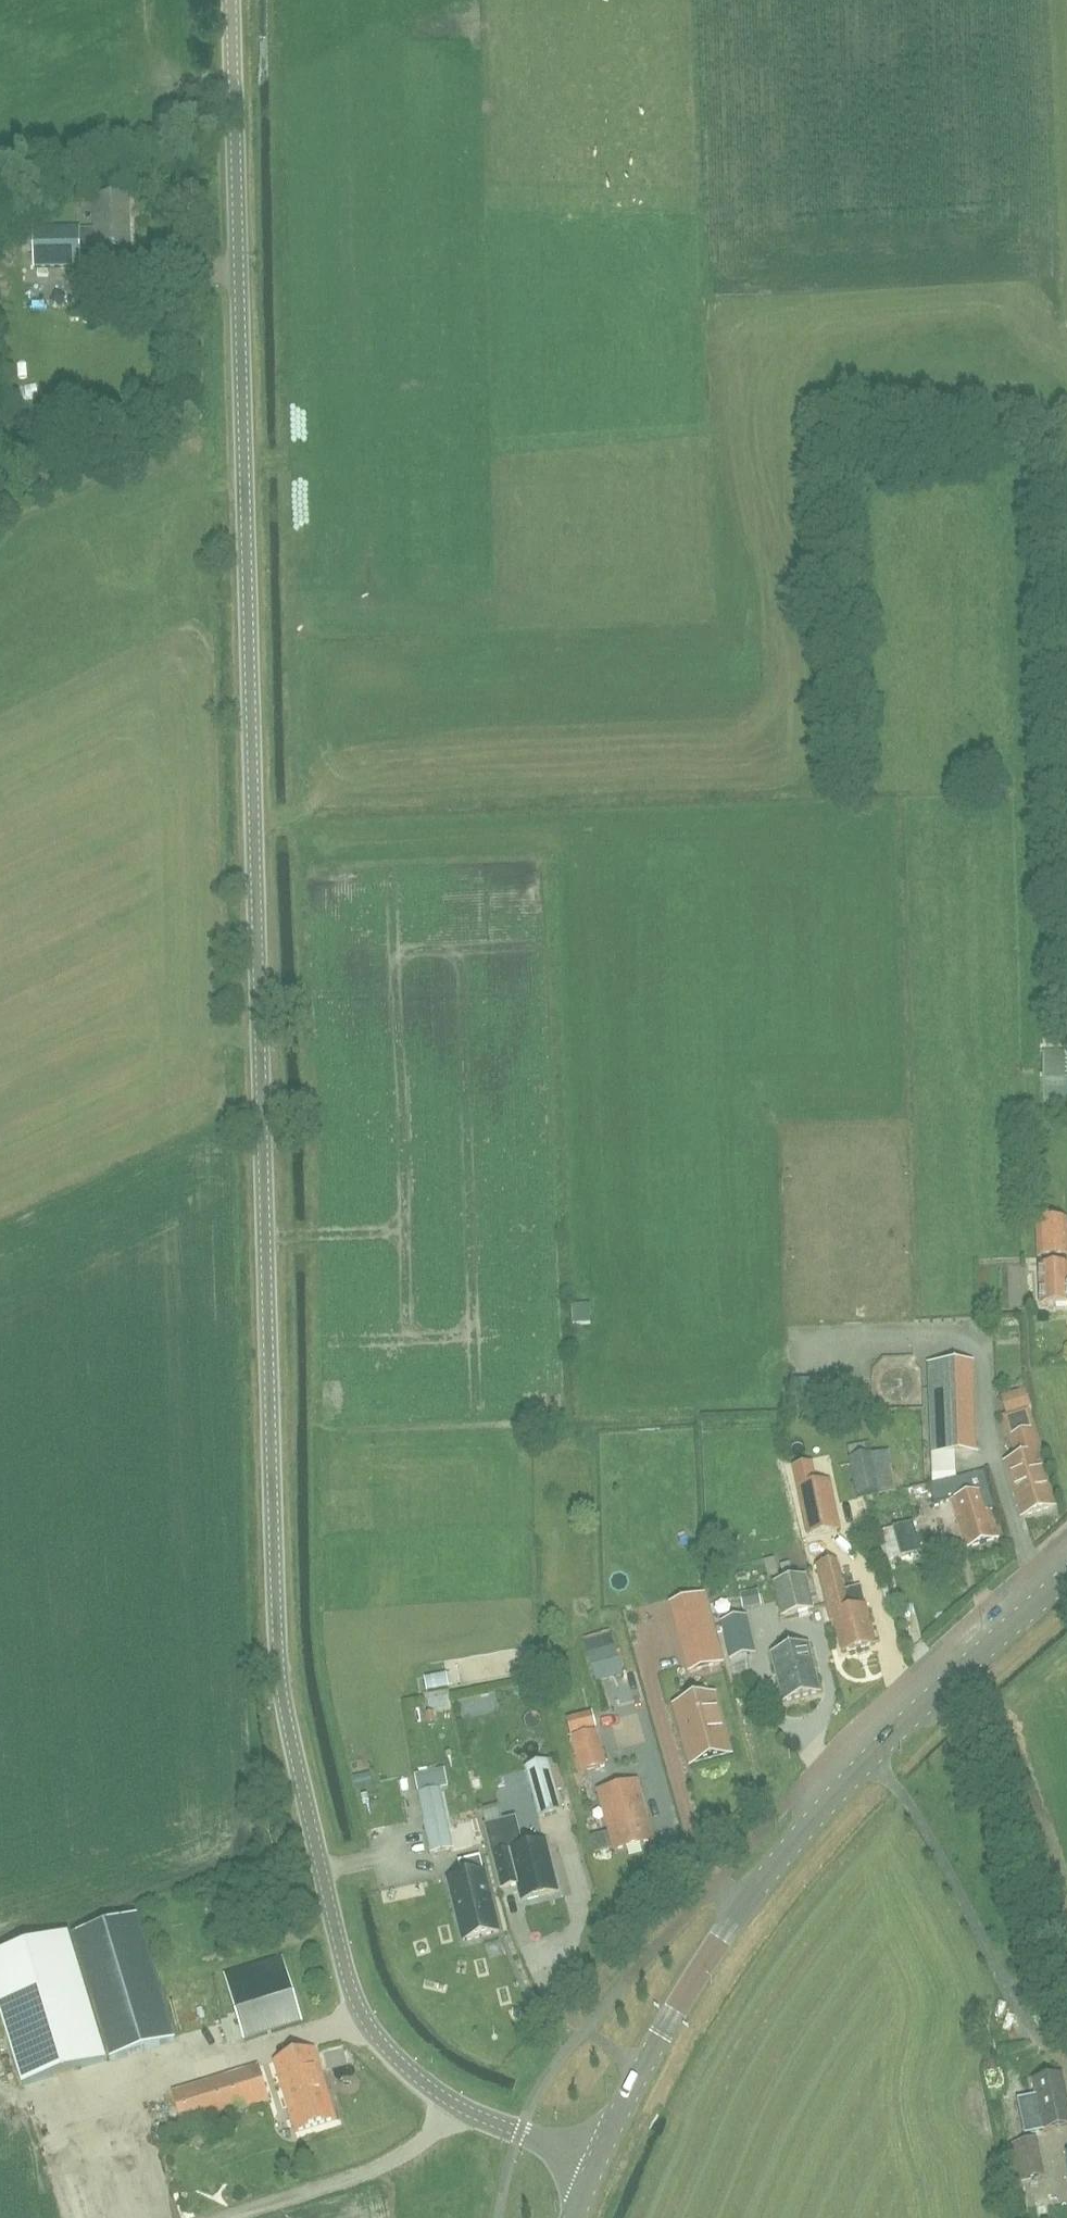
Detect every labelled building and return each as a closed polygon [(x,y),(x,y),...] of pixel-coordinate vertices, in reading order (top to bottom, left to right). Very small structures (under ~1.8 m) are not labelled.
[(97,251),(130,250),(128,196),(95,197),(96,232),(77,233),(77,230),(35,231),(37,268),(78,267),(78,247),(96,246),(97,251)] [(1044,1052),(1045,1101),(1063,1101),(1063,1122),(1066,1122),(1066,1052),(1044,1052)] [(1037,1223),(1039,1258),(1041,1258),(1042,1269),(1040,1269),(1041,1306),(1066,1305),(1066,1222),(1037,1223)] [(928,1365),(931,1454),(976,1453),(972,1363),(928,1365)] [(1053,1508),(1040,1466),(1037,1456),(1040,1455),(1026,1410),(1004,1417),(1016,1458),(1006,1461),(1023,1517),(1053,1508)] [(858,1498),(896,1490),(889,1452),(872,1455),(869,1443),(848,1448),(850,1460),(858,1498)] [(808,1535),(840,1528),(830,1482),(817,1485),(812,1463),(793,1467),(808,1535)] [(951,1499),(988,1488),(984,1471),(946,1482),(930,1485),(934,1504),(951,1500),(951,1499)] [(989,1489),(953,1500),(968,1548),(997,1539),(988,1511),(996,1509),(989,1489)] [(901,1558),(893,1530),(877,1534),(885,1563),(901,1558)] [(842,1653),(876,1645),(866,1608),(859,1610),(854,1589),(844,1592),(837,1563),(817,1568),(831,1623),(834,1623),(842,1653)] [(814,1612),(806,1577),(773,1585),(781,1619),(814,1612)] [(744,1610),(761,1606),(758,1592),(741,1596),(744,1610)] [(752,1682),(747,1655),(755,1653),(747,1617),(722,1623),(730,1659),(736,1685),(752,1682)] [(690,1672),(721,1664),(711,1625),(679,1634),(690,1672)] [(678,1631),(651,1637),(654,1650),(681,1644),(678,1631)] [(784,1704),(821,1694),(809,1645),(771,1654),(784,1704)] [(598,1683),(621,1676),(614,1648),(590,1655),(598,1683)] [(469,1675),(528,1671),(527,1656),(468,1660),(469,1675)] [(447,1674),(424,1678),(426,1692),(449,1688),(449,1687),(452,1686),(450,1675),(447,1675),(447,1674)] [(669,1706),(680,1703),(675,1683),(664,1686),(669,1706)] [(712,1694),(673,1706),(690,1764),(729,1753),(712,1694)] [(457,1698),(440,1698),(440,1712),(458,1711),(457,1698)] [(591,1713),(567,1719),(571,1736),(596,1729),(591,1713)] [(612,1731),(630,1725),(626,1713),(608,1719),(612,1731)] [(597,1732),(572,1739),(581,1772),(606,1765),(597,1732)] [(526,1769),(534,1797),(539,1817),(562,1811),(557,1791),(563,1790),(555,1761),(526,1769)] [(439,1790),(449,1787),(445,1769),(415,1775),(418,1794),(426,1832),(425,1832),(431,1855),(452,1850),(447,1827),(448,1827),(439,1790)] [(615,1851),(653,1841),(637,1782),(599,1792),(615,1851)] [(500,1891),(519,1886),(522,1901),(557,1892),(545,1844),(523,1849),(515,1818),(483,1826),(500,1891)] [(483,1872),(449,1881),(463,1941),(498,1933),(483,1872)] [(254,1932),(267,1929),(263,1911),(250,1914),(254,1932)] [(174,2041),(137,1916),(73,1936),(111,2060),(174,2041)] [(0,1958),(0,2014),(22,2087),(107,2061),(69,1937),(0,1958)] [(244,2041),(302,2023),(282,1958),(224,1975),(244,2041)] [(668,2028),(683,2037),(694,2018),(679,2009),(668,2028)] [(296,2132),(336,2119),(314,2049),(273,2061),(296,2132)] [(183,2127),(269,2100),(258,2066),(172,2093),(183,2127)] [(1066,2126),(1066,2098),(1062,2075),(1033,2081),(1043,2131),(1066,2126)]
